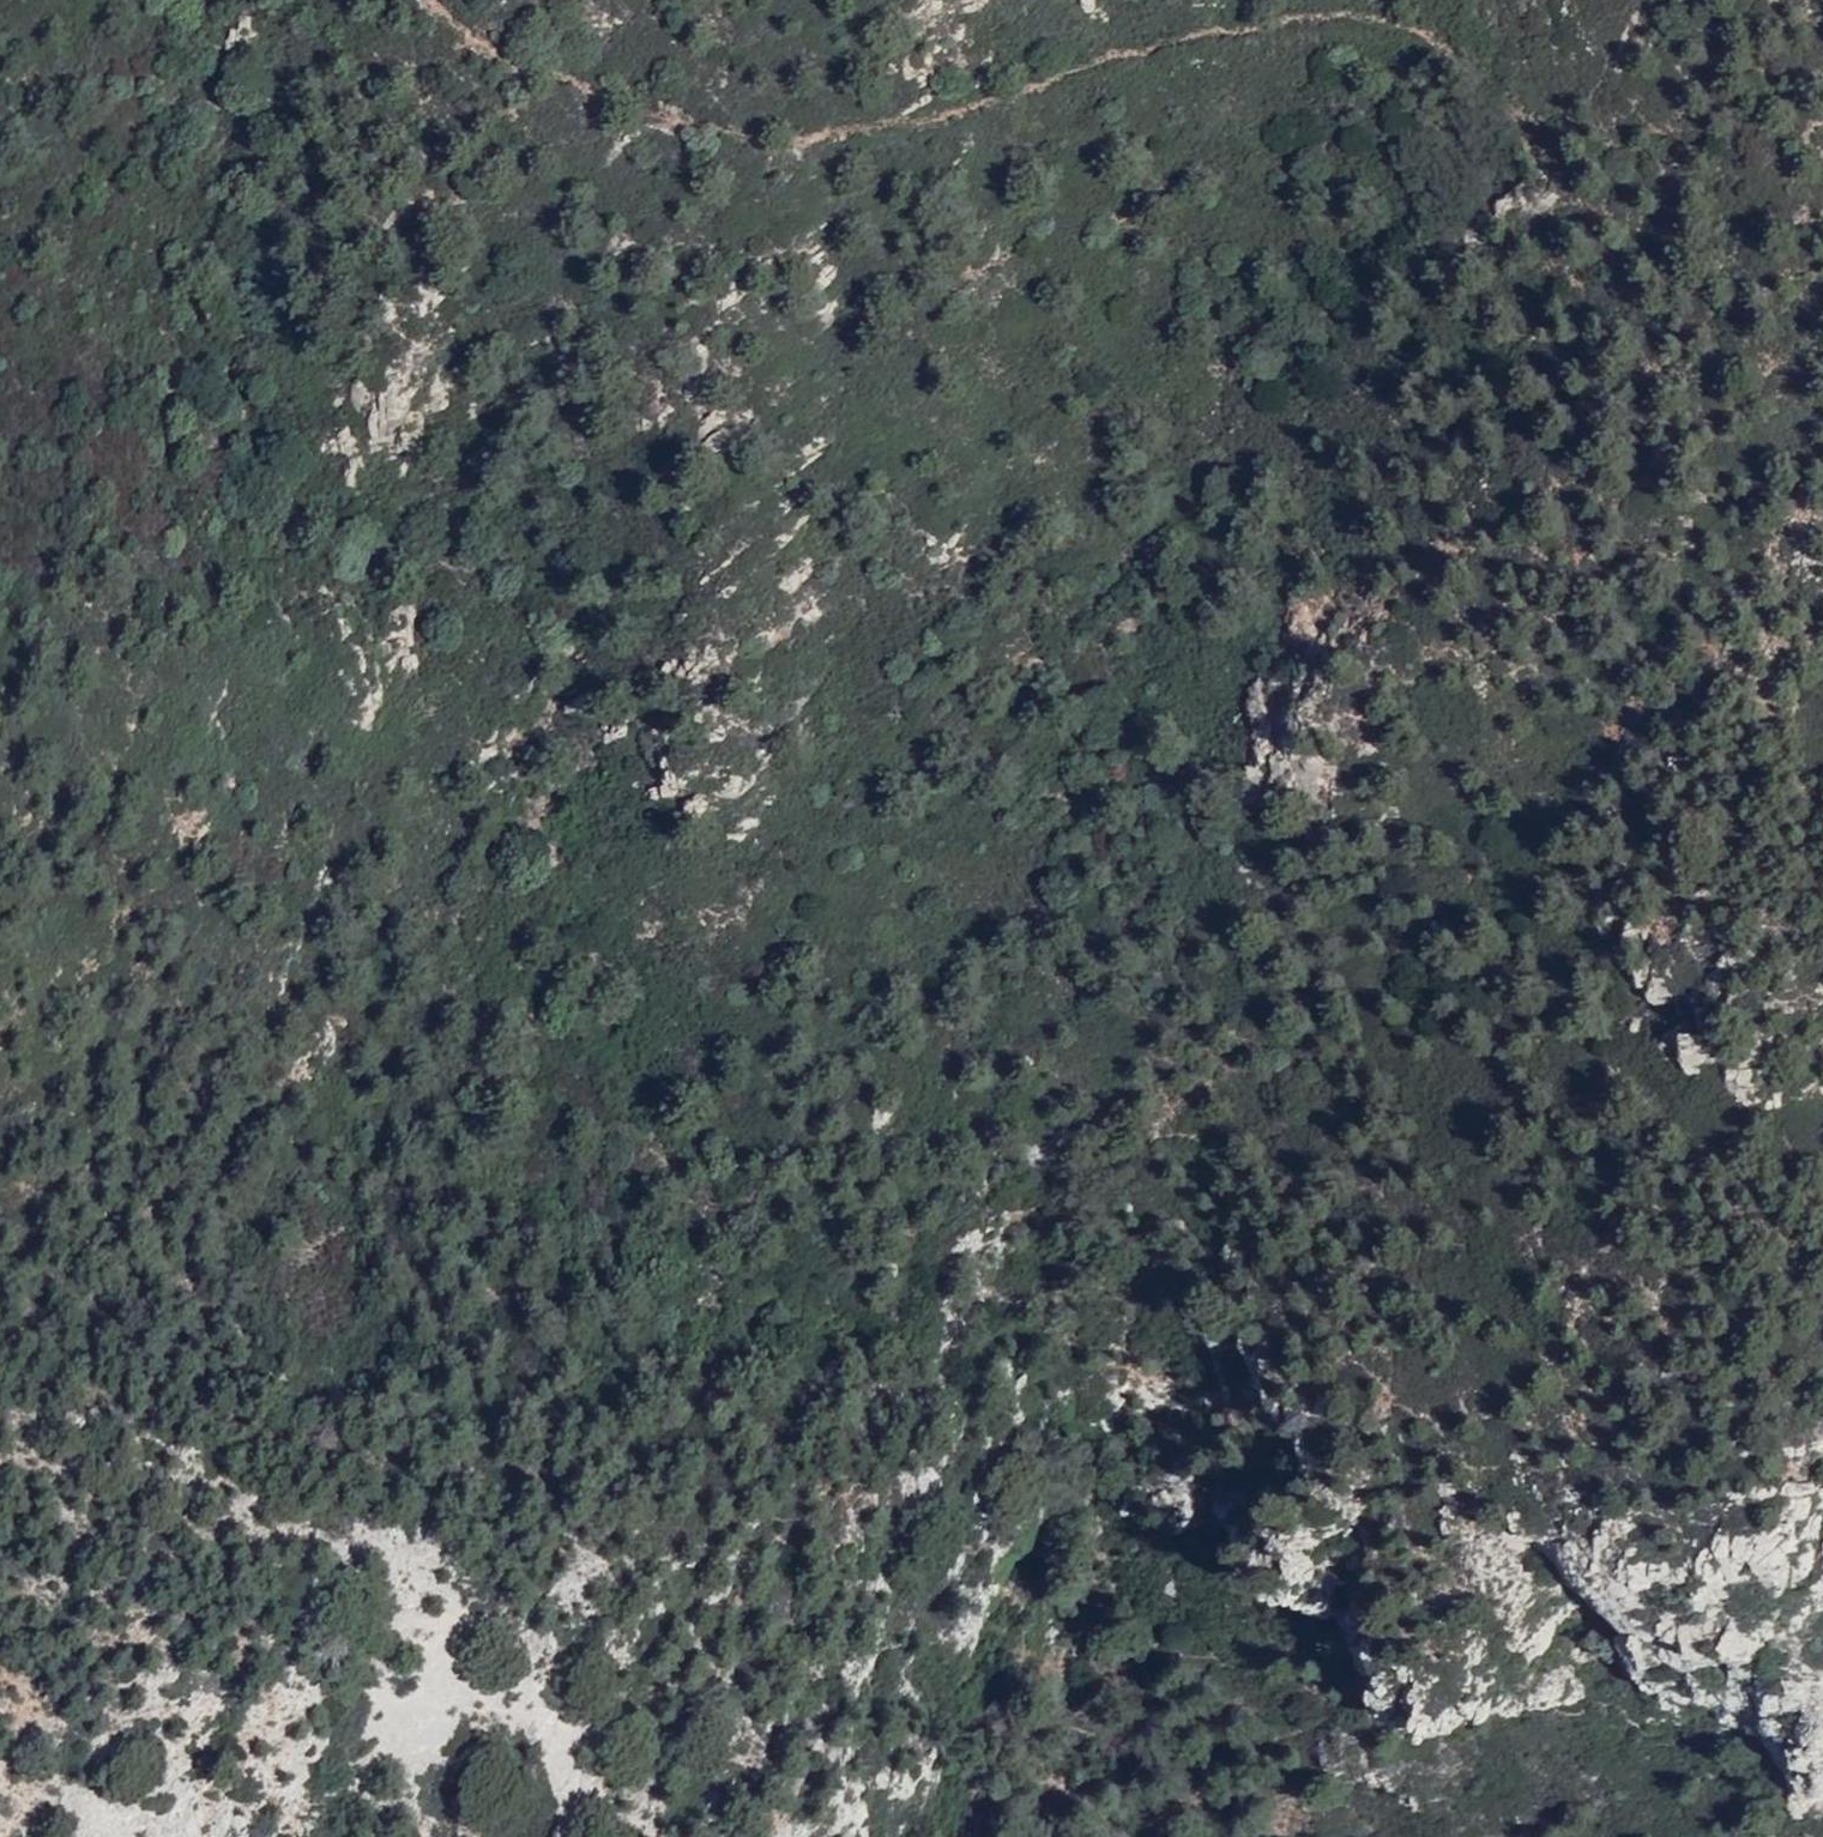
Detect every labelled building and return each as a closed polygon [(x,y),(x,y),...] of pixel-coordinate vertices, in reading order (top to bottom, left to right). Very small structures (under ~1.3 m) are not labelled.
[(1679,1068),(1710,1068),(1710,1036),(1679,1036),(1679,1068)]
